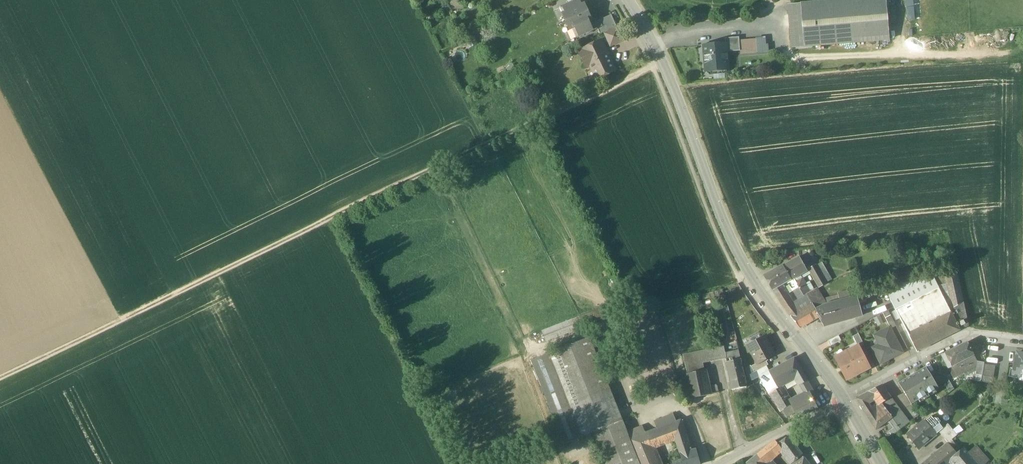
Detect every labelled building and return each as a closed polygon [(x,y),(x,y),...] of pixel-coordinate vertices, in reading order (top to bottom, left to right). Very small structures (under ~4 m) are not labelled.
[(574,0),(570,0),(566,2),(568,5),(563,7),(566,13),(563,14),(567,22),(588,12),(585,4),(582,6),(579,0),(575,2),(574,0)] [(790,5),(793,48),(889,40),(886,0),(847,0),(790,5)] [(909,20),(916,19),(915,0),(908,0),(909,20)] [(588,12),(567,22),(570,30),(576,27),(580,36),(598,28),(603,26),(600,20),(596,22),(595,19),(592,20),(588,12)] [(612,15),(600,20),(603,26),(598,28),(600,34),(617,26),(612,15)] [(617,28),(605,34),(607,39),(609,42),(611,46),(623,40),(617,28)] [(739,37),(725,38),(726,44),(727,52),(740,51),(739,40),(740,40),(739,37)] [(740,40),(739,40),(740,51),(740,54),(758,53),(757,39),(740,40)] [(601,41),(580,51),(587,67),(591,65),(597,79),(615,71),(603,45),(601,41)] [(726,44),(704,46),(706,72),(728,70),(727,52),(726,44)] [(800,257),(783,267),(791,280),(794,279),(807,271),(800,257)] [(816,265),(810,269),(814,277),(821,274),(816,265)] [(783,266),(765,276),(773,290),(782,285),(788,281),(791,280),(783,267),(783,266)] [(956,269),(944,273),(950,298),(945,300),(950,310),(964,303),(956,269)] [(944,273),(885,289),(899,316),(914,308),(910,302),(916,299),(914,294),(935,282),(945,300),(950,298),(944,273)] [(821,274),(814,277),(820,288),(827,284),(821,274)] [(806,286),(802,278),(796,282),(804,296),(807,295),(813,291),(809,285),(806,286)] [(796,282),(794,279),(791,280),(788,281),(799,301),(800,302),(802,303),(806,301),(810,299),(807,295),(804,296),(796,282)] [(788,281),(782,285),(794,304),(799,301),(788,281)] [(935,282),(914,294),(916,299),(910,302),(914,308),(899,316),(917,352),(960,330),(950,310),(945,300),(935,282)] [(794,304),(782,285),(773,290),(785,309),(791,317),(799,312),(794,304)] [(735,288),(728,291),(732,298),(738,295),(735,288)] [(824,301),(817,289),(813,291),(807,295),(810,299),(813,304),(816,310),(826,305),(824,301)] [(853,290),(838,294),(839,296),(840,301),(855,297),(853,290)] [(839,296),(824,301),(826,305),(840,301),(839,296)] [(840,301),(826,305),(816,310),(820,317),(819,318),(824,326),(854,318),(863,315),(857,297),(855,297),(840,301)] [(964,303),(950,310),(960,330),(969,326),(964,303)] [(799,312),(791,317),(800,329),(819,318),(820,317),(816,310),(813,304),(809,306),(799,312)] [(601,309),(580,318),(584,327),(605,319),(601,309)] [(896,326),(888,310),(883,313),(890,327),(891,329),(896,326)] [(881,315),(875,318),(879,325),(884,323),(881,315)] [(890,327),(874,335),(881,350),(875,353),(881,364),(903,353),(891,329),(890,327)] [(859,334),(853,337),(858,347),(859,347),(864,345),(859,334)] [(839,336),(828,341),(831,346),(842,341),(839,336)] [(589,337),(550,353),(582,437),(594,433),(622,421),(589,337)] [(765,337),(749,346),(758,363),(758,364),(764,361),(775,355),(765,337)] [(967,342),(946,353),(953,366),(953,367),(975,356),(967,342)] [(858,347),(847,352),(858,373),(869,368),(859,347),(858,347)] [(687,374),(705,370),(704,364),(726,360),(724,348),(684,356),(687,374)] [(847,352),(836,358),(847,379),(858,373),(847,352)] [(550,353),(530,360),(564,445),(582,437),(550,353)] [(1016,353),(1012,374),(1022,376),(1022,354),(1016,353)] [(975,356),(953,367),(953,366),(949,368),(954,378),(964,373),(965,376),(976,371),(978,361),(975,356)] [(798,386),(800,385),(808,381),(803,372),(796,357),(769,371),(779,389),(784,386),(795,380),(798,386)] [(741,360),(728,362),(732,380),(731,380),(732,390),(746,387),(741,360)] [(764,361),(758,364),(758,363),(751,367),(754,373),(756,372),(766,366),(767,366),(764,361)] [(985,363),(978,361),(976,371),(975,375),(982,376),(985,363)] [(996,366),(985,364),(982,382),(993,384),(996,366)] [(759,377),(769,371),(766,366),(756,372),(759,377)] [(748,376),(754,373),(751,367),(745,369),(748,376)] [(926,368),(899,384),(912,404),(938,388),(926,368)] [(705,370),(687,374),(692,398),(710,395),(708,386),(705,370)] [(769,394),(779,389),(769,371),(759,377),(769,394)] [(751,381),(759,377),(756,372),(754,373),(748,376),(747,376),(751,381)] [(953,386),(945,374),(940,377),(948,389),(953,386)] [(804,392),(791,400),(794,405),(784,411),(787,416),(792,414),(794,416),(797,414),(799,417),(817,408),(810,396),(815,394),(808,381),(800,385),(804,392)] [(714,385),(708,386),(710,395),(718,393),(717,387),(714,385)] [(877,407),(875,405),(871,408),(864,394),(856,398),(868,417),(876,430),(889,420),(892,418),(882,404),(891,397),(882,385),(870,391),(879,405),(877,407)] [(779,389),(769,394),(781,412),(784,411),(794,405),(791,400),(784,386),(779,389)] [(1007,393),(993,391),(993,394),(995,394),(994,398),(1006,400),(1007,393)] [(901,411),(891,397),(882,404),(892,418),(901,411)] [(666,408),(652,412),(653,417),(668,412),(666,408)] [(901,411),(892,418),(901,429),(910,423),(901,411)] [(932,415),(907,436),(919,450),(937,435),(936,435),(939,432),(943,428),(932,415)] [(901,429),(892,418),(889,420),(894,428),(890,431),(893,435),(901,429)] [(681,420),(653,431),(658,445),(675,438),(686,434),(687,434),(681,420)] [(622,421),(594,433),(606,463),(640,463),(627,433),(622,421)] [(943,428),(939,432),(944,438),(954,431),(948,424),(943,428)] [(644,426),(627,433),(640,463),(659,463),(644,426)] [(889,430),(881,436),(884,441),(892,435),(889,430)] [(954,431),(944,438),(949,444),(953,441),(958,436),(954,431)] [(686,434),(675,438),(679,448),(681,455),(692,452),(686,434)] [(788,436),(777,443),(783,451),(794,463),(797,463),(804,458),(788,436)] [(777,443),(775,441),(770,445),(777,453),(777,454),(778,455),(783,451),(777,443)] [(957,446),(953,441),(949,444),(953,449),(957,446)] [(924,463),(946,463),(950,461),(957,455),(957,454),(953,449),(949,444),(924,463)] [(757,455),(765,463),(766,463),(777,454),(777,453),(770,445),(757,455)] [(957,454),(957,455),(950,461),(953,463),(977,463),(964,448),(957,454)] [(681,455),(682,461),(674,463),(700,463),(696,450),(692,452),(681,455)] [(757,455),(746,463),(765,463),(757,455)]
